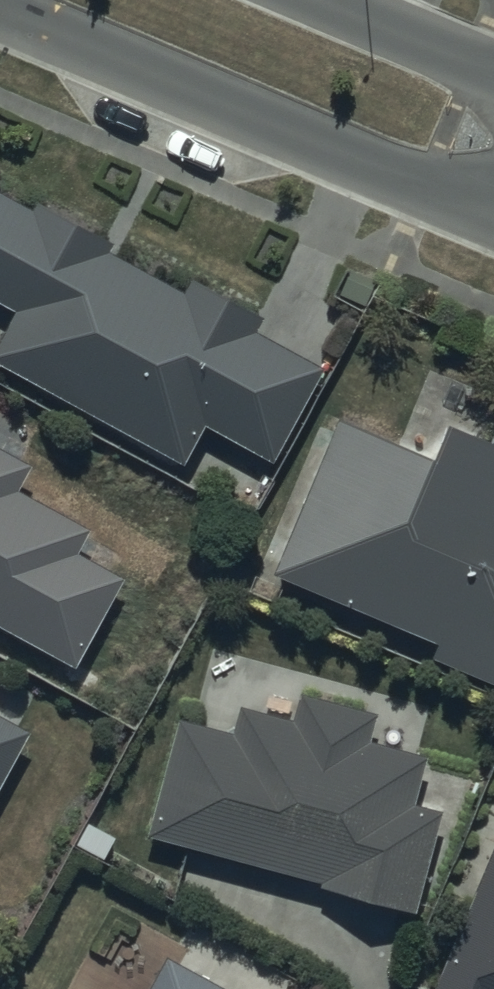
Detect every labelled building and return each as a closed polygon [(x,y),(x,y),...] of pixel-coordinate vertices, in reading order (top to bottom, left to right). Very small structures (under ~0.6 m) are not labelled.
[(0,322),(0,352),(181,454),(203,414),(272,452),(324,359),(251,318),(259,304),(188,265),(179,281),(105,239),(111,228),(37,186),(32,195),(0,177),(0,292),(13,300),(0,322)] [(337,404),(274,560),(437,628),(428,649),(493,676),(493,554),(491,553),(493,546),(493,430),(443,409),(429,442),(337,404)] [(70,655),(122,561),(75,535),(87,514),(15,474),(28,450),(0,435),(0,616),(70,655)] [(233,721),(177,706),(146,823),(319,868),(318,873),(415,898),(441,800),(412,793),(424,745),(366,729),(374,701),(301,682),(294,708),(240,694),(233,721)] [(28,719),(0,703),(0,772),(28,719)] [(429,986),(436,988),(493,988),(493,839),(429,986)] [(167,944),(141,988),(248,988),(167,944)]
